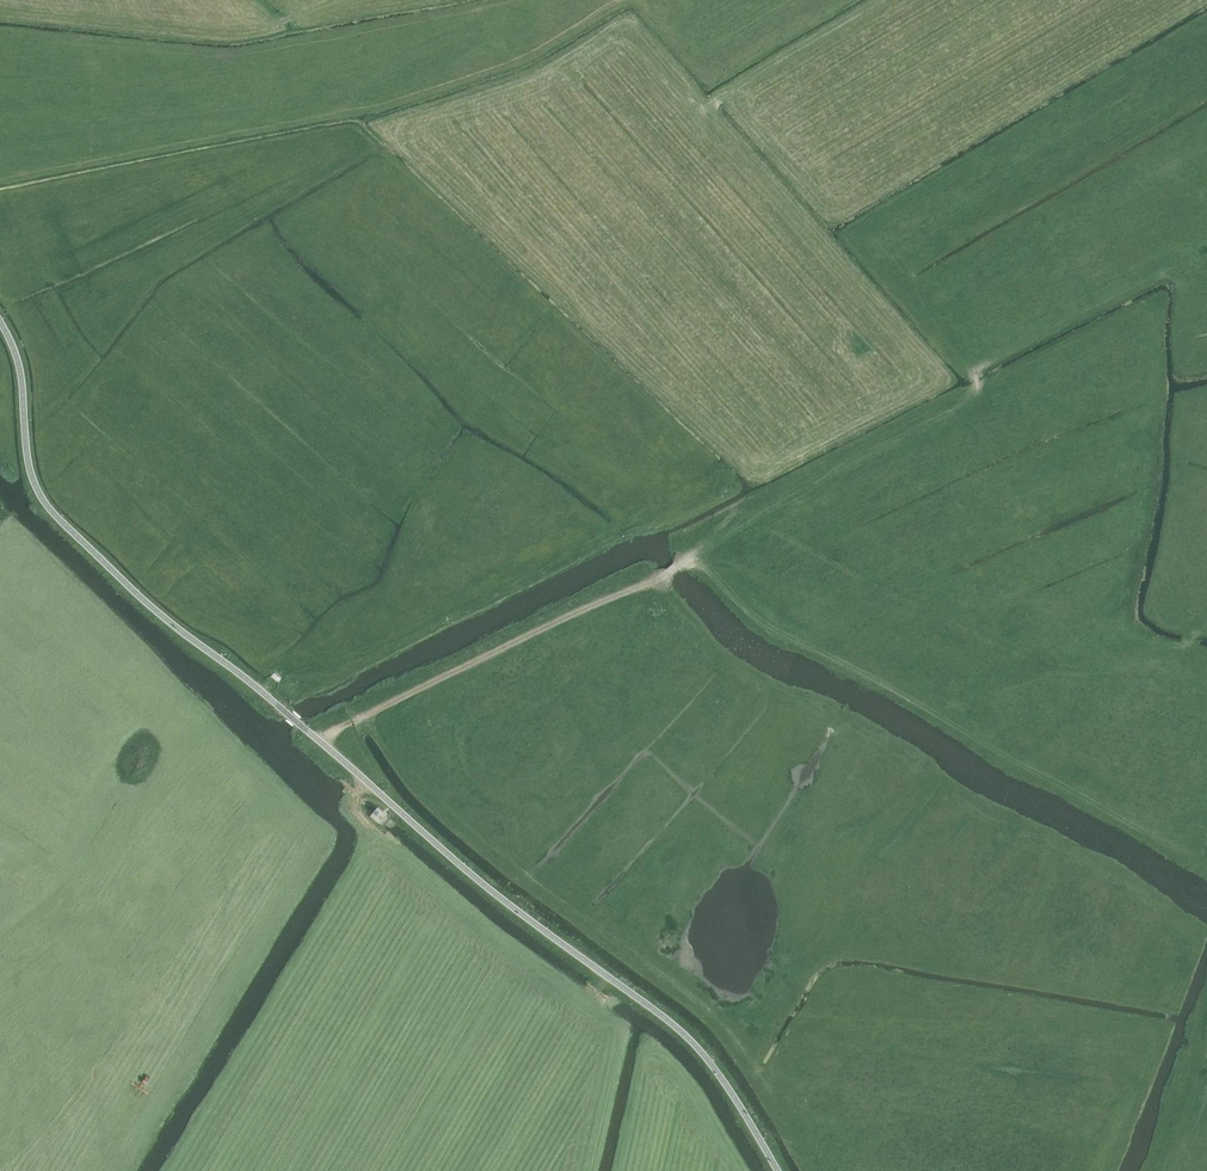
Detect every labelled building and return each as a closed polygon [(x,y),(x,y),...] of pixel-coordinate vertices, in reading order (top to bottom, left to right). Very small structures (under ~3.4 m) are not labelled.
[(381,824),(387,820),(379,809),(373,813),(381,824)]
